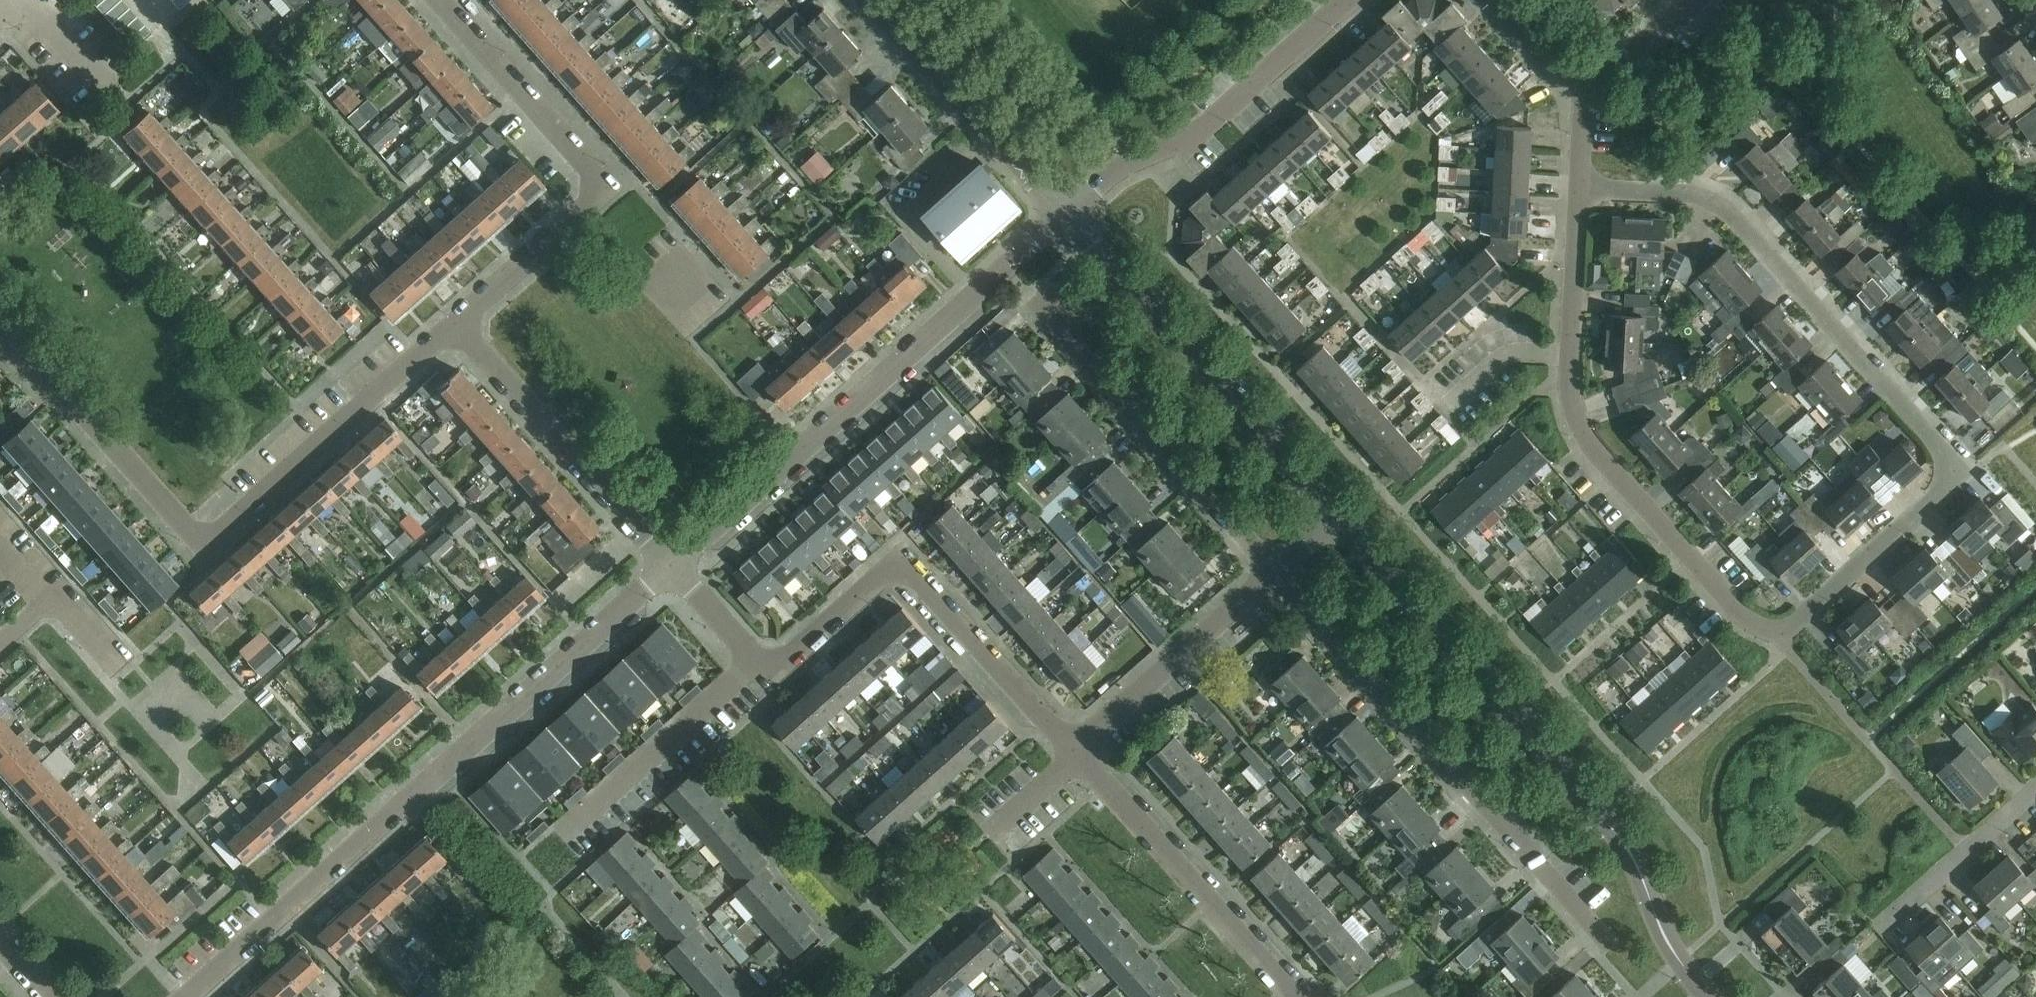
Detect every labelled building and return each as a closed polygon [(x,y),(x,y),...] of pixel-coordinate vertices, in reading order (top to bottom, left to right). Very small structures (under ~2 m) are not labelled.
[(96,6),(103,15),(120,0),(102,0),(96,6)] [(103,15),(111,23),(129,7),(122,0),(120,0),(103,15)] [(293,10),(304,0),(283,0),(293,10)] [(333,11),(346,0),(323,0),(333,11)] [(364,5),(351,16),(357,23),(370,12),(383,0),(359,0),(364,5)] [(377,45),(411,15),(397,0),(383,0),(370,12),(384,28),(371,39),(377,45)] [(527,0),(496,0),(510,16),(527,0)] [(545,3),(542,0),(527,0),(510,16),(527,34),(552,11),(565,0),(549,0),(545,3)] [(699,25),(676,0),(672,0),(662,9),(687,36),(699,25)] [(788,0),(757,0),(754,3),(769,18),(789,1),(788,0)] [(1461,25),(1467,19),(1451,2),(1445,7),(1438,0),(1411,0),(1405,5),(1401,0),(1399,0),(1382,15),(1388,21),(1408,43),(1409,42),(1424,28),(1438,44),(1460,24),(1461,25)] [(1594,8),(1614,9),(1624,0),(1587,0),(1594,8)] [(1933,9),(1946,0),(1927,0),(1933,9)] [(1967,57),(1994,38),(1987,29),(1993,25),(1991,22),(2002,14),(1992,0),(1983,0),(1962,15),(1967,23),(1951,34),(1967,57)] [(1962,15),(1983,0),(1951,0),(1962,15)] [(773,23),(776,27),(797,9),(789,1),(769,18),(773,23)] [(129,7),(111,23),(118,32),(136,16),(129,7)] [(816,53),(843,29),(824,8),(808,22),(797,9),(776,27),(773,23),(754,39),(765,51),(783,35),(800,53),(809,46),(816,53)] [(552,11),(527,34),(543,53),(569,30),(579,21),(572,13),(562,22),(552,11)] [(398,68),(431,38),(411,15),(377,45),(398,68)] [(136,16),(118,32),(126,40),(144,24),(136,16)] [(1388,21),(1372,35),(1395,60),(1412,46),(1409,42),(1408,43),(1388,21)] [(144,24),(126,40),(134,49),(152,33),(144,24)] [(1475,40),(1461,25),(1460,24),(1438,44),(1434,47),(1449,63),(1475,40)] [(586,49),(596,40),(601,35),(594,27),(579,41),(569,30),(543,53),(560,71),(586,49)] [(837,95),(856,77),(846,65),(862,51),(843,29),(816,53),(831,71),(822,78),(837,95)] [(1395,60),(1372,35),(1356,49),(1379,75),(1395,60)] [(430,79),(451,60),(431,38),(398,68),(418,90),(430,79)] [(1994,38),(1967,57),(1976,70),(1992,58),(2005,76),(2032,56),(2019,38),(2008,46),(2006,43),(2000,47),(1994,38)] [(612,58),(596,40),(586,49),(560,71),(577,90),(602,67),(612,58)] [(1475,40),(1449,63),(1463,79),(1489,56),(1475,40)] [(1363,89),(1379,75),(1356,49),(1340,64),(1363,89)] [(1504,72),(1489,56),(1463,79),(1464,80),(1456,86),(1470,102),(1477,95),(1478,95),(1504,72)] [(2005,76),(2018,94),(2002,105),(2011,118),(2035,100),(2035,98),(2031,90),(2035,86),(2035,85),(2034,82),(2035,81),(2035,62),(2032,56),(2005,76)] [(450,101),(471,82),(451,60),(430,79),(444,95),(431,106),(438,112),(450,102),(450,101)] [(602,67),(577,90),(594,109),(619,86),(638,69),(631,61),(612,78),(602,67)] [(314,63),(306,70),(317,82),(324,75),(314,63)] [(1324,78),(1347,104),(1363,89),(1340,64),(1324,78)] [(1509,79),(1504,72),(1478,95),(1493,112),(1518,89),(1509,79)] [(856,77),(837,95),(845,104),(864,86),(856,77)] [(1347,104),(1324,78),(1308,93),(1331,119),(1347,104)] [(15,85),(8,91),(15,99),(38,124),(56,108),(34,82),(22,93),(15,85)] [(491,105),(471,82),(450,101),(450,102),(438,112),(458,135),(491,105)] [(610,127),(636,105),(652,90),(645,82),(629,97),(619,86),(594,109),(610,127)] [(363,98),(350,84),(335,98),(347,112),(363,98)] [(875,98),(864,86),(845,104),(859,120),(868,112),(883,129),(910,105),(891,84),(875,98)] [(1442,90),(1432,99),(1438,105),(1448,97),(1442,90)] [(20,141),(38,124),(15,99),(4,109),(0,105),(0,118),(20,141)] [(1438,105),(1432,99),(1423,107),(1429,114),(1438,105)] [(645,115),(636,105),(610,127),(627,146),(652,123),(670,107),(663,100),(645,115)] [(910,105),(883,129),(893,140),(884,148),(905,171),(925,154),(918,147),(924,143),(918,137),(930,127),(910,105)] [(2016,121),(2031,141),(2035,142),(2035,106),(2016,121)] [(1389,124),(1395,118),(1386,109),(1380,115),(1389,124)] [(1292,125),(1315,150),(1332,136),(1309,110),(1292,125)] [(139,152),(164,129),(172,122),(166,116),(158,123),(148,111),(122,134),(139,152)] [(1435,117),(1443,127),(1450,121),(1441,112),(1435,117)] [(1401,113),(1395,118),(1403,128),(1410,122),(1401,113)] [(1428,123),(1437,132),(1443,127),(1435,117),(1428,123)] [(2,156),(20,141),(0,118),(0,154),(2,156)] [(1403,128),(1395,118),(1389,124),(1397,133),(1403,128)] [(387,159),(409,135),(392,120),(370,144),(387,159)] [(662,134),(652,123),(627,146),(644,165),(669,142),(679,133),(672,125),(662,134)] [(1754,179),(1787,149),(1795,142),(1797,141),(1790,133),(1780,141),(1765,152),(1757,144),(1762,140),(1747,124),(1733,137),(1746,152),(1737,160),(1754,179)] [(433,167),(459,154),(444,125),(418,138),(433,167)] [(1276,139),(1299,165),(1315,150),(1292,125),(1276,139)] [(1496,148),(1530,149),(1531,127),(1497,125),(1496,148)] [(188,140),(182,134),(174,141),(164,129),(139,152),(155,170),(180,147),(188,140)] [(1376,136),(1384,145),(1391,139),(1382,130),(1376,136)] [(492,131),(479,149),(491,158),(504,140),(492,131)] [(1384,145),(1376,136),(1369,141),(1378,151),(1384,145)] [(1260,154),(1283,179),(1299,165),(1276,139),(1260,154)] [(661,184),(686,161),(692,155),(685,147),(679,153),(669,142),(644,165),(661,184)] [(1448,158),(1449,145),(1440,145),(1440,157),(1448,158)] [(1449,145),(1448,158),(1457,158),(1458,146),(1449,145)] [(171,188),(196,165),(204,158),(198,152),(190,159),(180,147),(155,170),(171,188)] [(511,165),(500,175),(523,201),(542,184),(519,158),(518,159),(509,148),(501,155),(511,165)] [(1495,169),(1529,171),(1530,149),(1496,148),(1495,169)] [(1787,149),(1754,179),(1771,198),(1790,180),(1782,170),(1785,167),(1788,171),(1799,162),(1787,149)] [(1244,168),(1267,194),(1283,179),(1260,154),(1244,168)] [(827,192),(843,174),(825,159),(809,176),(827,192)] [(925,214),(963,255),(1018,206),(981,164),(966,178),(973,186),(948,208),(941,200),(925,214)] [(196,165),(171,188),(187,206),(213,183),(220,176),(214,169),(206,176),(196,165)] [(1439,166),(1439,179),(1447,179),(1448,167),(1439,166)] [(1335,172),(1343,182),(1350,176),(1341,167),(1335,172)] [(1227,183),(1251,208),(1267,194),(1244,168),(1227,183)] [(481,192),(504,217),(523,201),(500,175),(495,169),(487,176),(492,182),(481,192)] [(1493,191),(1528,193),(1529,171),(1495,169),(1493,191)] [(1343,182),(1335,172),(1328,178),(1337,187),(1343,182)] [(471,200),(462,208),(486,234),(504,217),(481,192),(467,176),(457,185),(471,200)] [(692,219),(718,196),(729,187),(722,179),(711,189),(701,177),(675,200),(692,219)] [(203,224),(229,201),(236,194),(230,187),(222,194),(213,183),(187,206),(203,224)] [(1232,219),(1231,219),(1234,223),(1251,208),(1227,183),(1213,196),(1212,197),(1232,219)] [(890,211),(899,219),(918,197),(908,189),(890,211)] [(1202,275),(1209,269),(1208,269),(1230,249),(1230,248),(1216,233),(1231,219),(1232,219),(1212,197),(1213,196),(1207,190),(1189,206),(1195,212),(1184,221),(1183,241),(1193,252),(1187,257),(1202,275)] [(1492,212),(1527,214),(1528,193),(1493,191),(1492,212)] [(718,196),(692,219),(709,238),(734,215),(749,202),(742,194),(727,207),(718,196)] [(1303,201),(1311,211),(1318,205),(1309,195),(1303,201)] [(1804,234),(1837,204),(1830,196),(1815,208),(1806,198),(1787,216),(1804,234)] [(1438,197),(1437,209),(1446,210),(1446,197),(1438,197)] [(1446,197),(1446,210),(1454,210),(1455,198),(1446,197)] [(444,225),(467,251),(486,234),(462,208),(453,198),(445,205),(455,215),(444,225)] [(1856,238),(1865,229),(1857,220),(1840,235),(1831,226),(1844,212),(1852,206),(1844,198),(1837,204),(1804,234),(1820,253),(1831,243),(1839,252),(1856,238)] [(229,201),(203,224),(219,242),(245,219),(252,212),(246,205),(239,212),(229,201)] [(1311,211),(1303,201),(1296,207),(1305,216),(1311,211)] [(1280,221),(1287,215),(1278,206),(1272,212),(1280,221)] [(421,215),(436,232),(425,242),(448,267),(467,251),(444,225),(429,208),(421,215)] [(1491,234),(1519,236),(1525,236),(1527,214),(1492,212),(1491,234)] [(725,257),(751,234),(762,224),(755,216),(744,226),(734,215),(709,238),(725,257)] [(1280,221),(1289,231),(1295,225),(1287,215),(1280,221)] [(1254,216),(1239,221),(1243,233),(1257,228),(1254,216)] [(1622,252),(1637,253),(1639,218),(1613,216),(1610,266),(1621,267),(1622,252)] [(1639,218),(1637,253),(1663,255),(1665,219),(1639,218)] [(235,260),(261,237),(269,230),(262,223),(255,230),(245,219),(219,242),(235,260)] [(1428,235),(1437,227),(1432,220),(1422,229),(1428,235)] [(843,237),(834,227),(819,241),(827,251),(843,237)] [(1443,233),(1437,227),(1428,235),(1434,242),(1443,233)] [(295,239),(289,232),(271,248),(261,237),(235,260),(251,278),(277,255),(285,248),(295,239)] [(903,305),(902,305),(905,309),(913,303),(909,299),(926,284),(910,265),(922,254),(902,232),(889,243),(898,253),(883,267),(874,257),(866,265),(883,284),(883,283),(903,305)] [(778,243),(771,235),(761,244),(751,234),(725,257),(743,276),(768,253),(768,252),(778,243)] [(1485,247),(1469,262),(1492,287),(1508,272),(1502,266),(1509,259),(1517,260),(1519,236),(1491,234),(1491,242),(1485,247)] [(407,258),(430,284),(448,267),(425,242),(420,236),(412,243),(417,249),(407,258)] [(388,275),(411,301),(430,284),(407,258),(393,243),(385,250),(399,265),(388,275)] [(1284,258),(1293,249),(1288,243),(1278,251),(1284,258)] [(1400,249),(1408,259),(1414,253),(1406,243),(1400,249)] [(1222,285),(1248,262),(1233,245),(1230,248),(1230,249),(1208,269),(1209,269),(1222,285)] [(1293,249),(1284,258),(1290,264),(1299,256),(1293,249)] [(1402,264),(1408,259),(1400,249),(1393,255),(1402,264)] [(1718,293),(1744,269),(1727,249),(1700,274),(1718,293)] [(1663,283),(1671,287),(1686,255),(1676,250),(1665,273),(1663,283)] [(1880,252),(1865,263),(1856,253),(1836,271),(1853,290),(1882,264),(1887,260),(1880,252)] [(277,255),(251,278),(267,296),(293,273),(301,266),(295,259),(287,266),(277,255)] [(1686,255),(1671,287),(1681,292),(1696,260),(1686,255)] [(1290,264),(1284,258),(1275,266),(1280,273),(1290,264)] [(1891,290),(1882,281),(1894,267),(1887,260),(1882,264),(1853,290),(1870,309),(1891,290)] [(1237,301),(1263,278),(1248,262),(1222,285),(1237,301)] [(1492,287),(1469,262),(1453,276),(1476,302),(1492,287)] [(392,318),(411,301),(388,275),(379,265),(371,272),(380,282),(369,292),(392,318)] [(1732,330),(1750,313),(1743,305),(1762,288),(1744,269),(1718,293),(1727,303),(1716,312),(1724,322),(1712,332),(1720,341),(1732,330)] [(293,273),(267,296),(283,314),(309,291),(317,284),(316,283),(324,276),(319,270),(303,284),(293,273)] [(1821,280),(1834,295),(1845,285),(1832,270),(1821,280)] [(1596,294),(1610,294),(1610,271),(1596,271),(1596,294)] [(1368,278),(1376,287),(1382,282),(1374,272),(1368,278)] [(1313,291),(1322,282),(1316,276),(1307,284),(1313,291)] [(1476,302),(1453,276),(1437,290),(1460,316),(1476,302)] [(868,297),(851,278),(843,285),(860,304),(879,326),(882,330),(889,323),(886,320),(902,305),(903,305),(883,283),(883,284),(868,297)] [(1251,317),(1277,294),(1263,278),(1237,301),(1251,317)] [(1376,287),(1368,278),(1361,284),(1370,293),(1376,287)] [(1322,282),(1313,291),(1318,297),(1328,289),(1322,282)] [(1886,326),(1903,345),(1937,315),(1912,287),(1892,305),(1900,314),(1886,326)] [(1460,316),(1437,290),(1420,305),(1444,330),(1460,316)] [(309,291),(283,314),(299,332),(325,309),(333,302),(327,295),(319,302),(309,291)] [(837,324),(856,346),(859,350),(866,344),(863,340),(879,326),(860,304),(845,318),(823,293),(815,300),(837,324)] [(1650,306),(1650,305),(1650,294),(1625,293),(1625,304),(1634,305),(1650,306)] [(1277,294),(1251,317),(1266,333),(1291,310),(1277,294)] [(1444,330),(1420,305),(1404,319),(1427,345),(1444,330)] [(1608,314),(1607,340),(1643,342),(1643,327),(1658,328),(1659,306),(1650,305),(1650,306),(1634,305),(1633,316),(1608,314)] [(1767,348),(1794,324),(1777,305),(1758,322),(1750,313),(1732,330),(1740,339),(1750,329),(1767,348)] [(325,309),(299,332),(316,350),(341,327),(354,316),(347,309),(335,320),(325,309)] [(1291,310),(1266,333),(1281,350),(1306,326),(1291,310)] [(1934,367),(1961,342),(1953,333),(1939,346),(1931,336),(1944,323),(1937,315),(1903,345),(1920,364),(1926,358),(1934,367)] [(833,367),(836,371),(843,365),(840,361),(856,346),(837,324),(822,338),(805,319),(797,326),(814,345),(833,367)] [(1427,345),(1404,319),(1388,334),(1411,360),(1427,345)] [(1794,324),(1767,348),(1785,367),(1774,377),(1782,385),(1800,369),(1793,360),(1811,343),(1794,324)] [(1001,382),(1033,353),(1014,331),(1011,334),(1003,325),(974,351),(1001,382)] [(1360,342),(1369,334),(1364,327),(1354,336),(1360,342)] [(1369,334),(1360,342),(1366,349),(1375,340),(1369,334)] [(833,367),(814,345),(799,358),(782,340),(774,347),(791,366),(810,387),(810,388),(813,392),(820,385),(817,381),(833,367)] [(1606,366),(1638,368),(1638,382),(1636,382),(1640,393),(1663,385),(1660,374),(1654,359),(1642,358),(1643,342),(1607,340),(1606,366)] [(1936,382),(1953,400),(1986,370),(1961,342),(1934,367),(1942,376),(1936,382)] [(1298,368),(1312,385),(1338,362),(1323,345),(1298,368)] [(1028,412),(1057,386),(1049,377),(1052,374),(1033,353),(1001,382),(1028,412)] [(1383,368),(1389,374),(1398,366),(1392,360),(1383,368)] [(1800,369),(1782,385),(1789,394),(1800,384),(1817,403),(1844,379),(1826,360),(1807,377),(1800,369)] [(810,387),(791,366),(775,380),(758,361),(737,381),(754,400),(768,387),(786,408),(810,388),(810,387)] [(1327,401),(1352,378),(1338,362),(1312,385),(1327,401)] [(1398,366),(1389,374),(1395,381),(1404,372),(1398,366)] [(444,421),(457,410),(478,391),(457,368),(445,379),(437,370),(416,389),(425,399),(436,388),(444,397),(432,408),(444,421)] [(1994,378),(1986,370),(1953,400),(1970,419),(1979,411),(1997,431),(2021,409),(2003,388),(1989,401),(1981,392),(1994,378)] [(1352,378),(1327,401),(1341,417),(1367,394),(1352,378)] [(1844,379),(1817,403),(1834,422),(1823,432),(1831,441),(1850,424),(1842,416),(1861,399),(1844,379)] [(944,433),(947,431),(959,421),(969,432),(976,426),(965,414),(963,416),(936,385),(917,402),(944,433)] [(1648,456),(1674,432),(1664,421),(1672,413),(1659,399),(1667,396),(1663,385),(1640,393),(1644,404),(1645,404),(1655,415),(1630,436),(1648,456)] [(1055,442),(1088,413),(1069,392),(1065,395),(1057,386),(1028,412),(1055,442)] [(457,410),(471,426),(458,437),(464,444),(477,433),(477,432),(498,414),(478,391),(457,410)] [(1412,400),(1418,407),(1427,398),(1421,392),(1412,400)] [(1356,433),(1381,410),(1367,394),(1341,417),(1356,433)] [(1427,398),(1418,407),(1423,413),(1433,405),(1427,398)] [(926,450),(929,447),(940,437),(950,448),(957,442),(947,431),(944,433),(917,402),(898,419),(926,450)] [(1381,410),(1356,433),(1370,449),(1396,426),(1381,410)] [(1103,455),(1112,447),(1103,438),(1107,435),(1088,413),(1055,442),(1082,472),(1083,473),(1103,455)] [(477,432),(477,433),(491,448),(478,459),(484,466),(497,455),(518,436),(498,414),(477,432)] [(1447,421),(1441,414),(1432,423),(1438,429),(1447,421)] [(16,424),(11,418),(2,426),(7,432),(16,424)] [(47,438),(37,427),(39,425),(33,418),(31,420),(30,419),(3,443),(20,462),(47,438)] [(384,418),(362,437),(379,456),(395,442),(408,458),(415,452),(401,437),(384,418)] [(907,466),(910,464),(922,454),(932,465),(939,459),(929,447),(926,450),(898,419),(880,435),(907,466)] [(1419,445),(1432,461),(1461,437),(1448,421),(1419,445)] [(1384,465),(1410,442),(1396,426),(1370,449),(1384,465)] [(1503,447),(1529,476),(1536,484),(1542,479),(1534,471),(1547,459),(1521,430),(1520,429),(1513,436),(1514,437),(1503,447)] [(1691,466),(1710,450),(1702,441),(1691,451),(1674,432),(1648,456),(1665,475),(1684,458),(1691,466)] [(889,483),(892,480),(903,470),(913,481),(920,475),(910,464),(907,466),(880,435),(861,452),(889,483)] [(63,456),(52,445),(55,443),(49,436),(47,438),(20,462),(36,480),(63,456)] [(497,455),(511,471),(498,481),(504,488),(517,477),(516,477),(538,458),(518,436),(497,455)] [(379,456),(362,437),(341,457),(357,475),(358,475),(373,461),(387,477),(393,471),(379,456)] [(1410,442),(1384,465),(1399,482),(1425,459),(1410,442)] [(1869,443),(1857,454),(1879,478),(1887,471),(1891,476),(1895,473),(1903,483),(1922,467),(1900,442),(1891,450),(1888,447),(1879,448),(1876,452),(1869,443)] [(1485,463),(1511,492),(1519,500),(1524,495),(1517,487),(1529,476),(1503,447),(1502,445),(1495,452),(1496,453),(1485,463)] [(1724,466),(1710,450),(1691,466),(1699,475),(1680,492),(1697,511),(1724,487),(1713,475),(1724,466)] [(861,452),(842,468),(870,499),(873,497),(885,487),(895,498),(902,492),(892,480),(889,483),(861,452)] [(79,474),(68,463),(71,461),(65,454),(63,456),(36,480),(52,498),(79,474)] [(1842,493),(1865,518),(1881,503),(1872,493),(1875,490),(1871,485),(1879,478),(1857,454),(1846,464),(1852,471),(1836,486),(1842,493)] [(1083,473),(1082,472),(1073,480),(1084,493),(1101,511),(1133,482),(1114,461),(1111,464),(1103,455),(1083,473)] [(1007,467),(997,456),(989,463),(999,474),(1007,467)] [(336,495),(336,494),(351,481),(365,496),(371,491),(358,475),(357,475),(341,457),(319,476),(336,495)] [(536,500),(558,481),(538,458),(516,477),(517,477),(530,493),(511,511),(517,518),(537,500),(536,500)] [(1467,479),(1493,508),(1501,516),(1506,511),(1499,503),(1511,492),(1485,463),(1484,461),(1477,468),(1478,469),(1467,479)] [(457,485),(467,477),(458,465),(448,473),(457,485)] [(827,490),(851,517),(866,503),(876,515),(883,508),(873,497),(870,499),(842,468),(823,485),(827,490)] [(94,492),(84,481),(87,478),(81,472),(79,474),(52,498),(68,516),(94,492)] [(297,495),(314,514),(330,500),(344,516),(350,510),(336,494),(336,495),(319,476),(297,495)] [(1008,484),(1000,476),(992,483),(1000,491),(1008,484)] [(977,477),(961,503),(979,514),(995,488),(977,477)] [(1449,495),(1476,524),(1483,532),(1488,527),(1481,519),(1493,508),(1467,479),(1466,478),(1459,484),(1460,485),(1449,495)] [(536,500),(537,500),(550,515),(523,540),(529,547),(545,533),(556,522),(578,503),(558,481),(536,500)] [(1133,482),(1101,511),(1128,541),(1157,516),(1149,506),(1152,504),(1133,482)] [(1008,484),(1000,491),(1007,499),(1015,492),(1008,484)] [(1741,506),(1724,487),(1697,511),(1715,530),(1733,513),(1741,522),(1759,505),(1752,496),(1741,506)] [(8,489),(2,494),(10,503),(16,498),(8,489)] [(110,510),(100,498),(103,496),(97,490),(94,492),(68,516),(84,534),(110,510)] [(836,538),(839,535),(850,525),(860,537),(867,530),(857,518),(854,520),(851,517),(827,490),(808,507),(836,538)] [(1801,503),(1823,527),(1831,520),(1836,525),(1839,523),(1848,533),(1865,518),(1842,493),(1826,508),(1813,493),(1801,503)] [(1463,535),(1476,524),(1449,495),(1448,494),(1441,500),(1442,501),(1431,511),(1457,540),(1458,540),(1465,548),(1470,543),(1463,535)] [(292,533),(293,533),(308,519),(322,535),(328,529),(314,514),(297,495),(276,515),(292,533)] [(1576,496),(1564,505),(1574,517),(1586,507),(1576,496)] [(16,498),(10,503),(18,512),(24,507),(16,498)] [(1981,498),(1964,513),(1987,538),(1994,531),(2007,545),(2028,527),(2006,503),(1998,511),(1993,505),(1990,508),(1981,498)] [(598,526),(578,503),(556,522),(545,533),(559,548),(550,556),(565,573),(593,548),(584,538),(598,526)] [(1787,542),(1809,567),(1826,553),(1817,542),(1820,540),(1815,534),(1823,527),(1801,503),(1790,513),(1803,528),(1787,542)] [(927,526),(942,543),(967,520),(952,504),(927,526)] [(817,554),(820,552),(832,542),(842,553),(849,547),(839,535),(836,538),(808,507),(790,523),(817,554)] [(116,516),(119,514),(113,508),(110,510),(84,534),(100,551),(126,528),(116,516)] [(1021,515),(1028,523),(1036,516),(1029,508),(1021,515)] [(446,526),(456,537),(475,520),(464,509),(446,526)] [(1950,553),(1972,577),(1983,567),(1970,552),(1987,538),(1964,513),(1948,528),(1957,537),(1954,540),(1958,546),(1950,553)] [(300,554),(307,549),(293,533),(292,533),(276,515),(254,534),(271,553),(271,552),(286,539),(300,554)] [(1036,516),(1028,523),(1035,531),(1043,524),(1036,516)] [(1155,572),(1187,543),(1168,522),(1165,525),(1157,516),(1128,541),(1155,572)] [(967,520),(942,543),(957,559),(982,537),(967,520)] [(799,571),(802,568),(813,558),(823,570),(830,563),(820,552),(817,554),(790,523),(771,540),(799,571)] [(40,525),(34,530),(42,539),(48,534),(40,525)] [(132,534),(135,532),(129,526),(126,528),(100,551),(116,569),(142,546),(132,534)] [(414,540),(405,529),(386,546),(395,557),(414,540)] [(1602,557),(1628,586),(1629,587),(1637,581),(1636,580),(1647,570),(1621,541),(1620,541),(1613,533),(1608,537),(1615,546),(1602,557)] [(48,534),(42,539),(50,548),(56,543),(48,534)] [(249,572),(265,558),(279,574),(285,568),(271,552),(271,553),(254,534),(232,553),(249,572)] [(957,559),(971,575),(996,553),(982,537),(957,559)] [(799,571),(771,540),(753,556),(780,587),(783,585),(795,575),(805,586),(812,580),(802,568),(799,571)] [(1065,548),(1058,540),(1050,547),(1057,555),(1065,548)] [(1792,582),(1809,567),(1787,542),(1770,557),(1757,542),(1746,553),(1767,577),(1775,569),(1780,575),(1783,572),(1792,582)] [(1187,543),(1155,572),(1182,602),(1211,577),(1203,567),(1206,564),(1187,543)] [(158,564),(148,552),(151,550),(145,544),(142,546),(116,569),(132,587),(158,564)] [(1909,562),(1931,587),(1947,573),(1960,587),(1972,577),(1950,553),(1942,560),(1937,555),(1934,557),(1925,547),(1909,562)] [(1065,548),(1057,555),(1064,564),(1072,557),(1065,548)] [(1628,586),(1602,557),(1595,549),(1590,554),(1597,562),(1584,573),(1611,602),(1612,603),(1619,597),(1618,596),(1628,586)] [(211,573),(227,591),(228,591),(243,577),(257,593),(263,587),(249,572),(232,553),(211,573)] [(996,553),(971,575),(986,591),(1011,569),(996,553)] [(780,587),(753,556),(733,573),(747,588),(738,596),(755,616),(765,607),(762,604),(776,591),(786,603),(793,596),(783,585),(780,587)] [(71,561),(66,566),(74,575),(79,569),(71,561)] [(175,582),(164,570),(166,568),(161,562),(158,564),(132,587),(148,606),(175,582)] [(1931,587),(1909,562),(1892,577),(1901,587),(1898,590),(1903,595),(1895,603),(1917,627),(1928,616),(1915,602),(1931,587)] [(1611,602),(1584,573),(1577,565),(1572,569),(1579,578),(1567,589),(1593,618),(1594,619),(1601,613),(1600,612),(1611,602)] [(79,569),(74,575),(81,584),(87,578),(79,569)] [(1011,569),(986,591),(1000,607),(1025,585),(1011,569)] [(227,591),(211,573),(189,592),(205,611),(221,597),(235,612),(242,607),(228,591),(227,591)] [(1086,588),(1094,581),(1086,573),(1078,580),(1086,588)] [(503,596),(503,595),(519,614),(542,594),(525,576),(509,590),(495,574),(489,580),(503,596)] [(1094,581),(1086,588),(1093,596),(1101,589),(1094,581)] [(1593,618),(1567,589),(1559,581),(1554,586),(1561,594),(1549,605),(1575,634),(1576,635),(1583,629),(1582,628),(1593,618)] [(1025,585),(1000,607),(1014,623),(1039,601),(1025,585)] [(481,615),(498,633),(519,614),(503,595),(503,596),(487,609),(473,594),(467,599),(481,615)] [(103,596),(97,602),(105,611),(111,605),(103,596)] [(1530,621),(1533,624),(1556,651),(1557,650),(1558,651),(1565,645),(1564,644),(1575,634),(1549,605),(1541,597),(1536,602),(1543,610),(1530,621)] [(1870,597),(1853,612),(1876,637),(1884,629),(1889,633),(1896,627),(1905,637),(1917,627),(1895,603),(1887,610),(1882,604),(1879,607),(1870,597)] [(1039,601),(1014,623),(1029,639),(1054,617),(1039,601)] [(111,605),(105,611),(113,620),(119,614),(111,605)] [(1107,612),(1114,620),(1122,613),(1115,605),(1107,612)] [(886,622),(908,647),(925,632),(903,607),(886,622)] [(1876,637),(1853,612),(1837,627),(1846,637),(1843,640),(1847,645),(1839,652),(1861,676),(1873,666),(1859,651),(1876,637)] [(481,615),(465,629),(452,613),(445,619),(459,634),(476,653),(498,633),(481,615)] [(1122,613),(1114,620),(1122,628),(1129,621),(1122,613)] [(1054,617),(1029,639),(1043,656),(1068,633),(1054,617)] [(908,647),(886,622),(870,636),(892,661),(908,647)] [(644,642),(676,678),(696,660),(664,624),(644,642)] [(438,653),(454,672),(476,653),(459,634),(444,648),(430,632),(424,638),(438,653)] [(1058,672),(1083,649),(1068,633),(1043,656),(1058,672)] [(1726,680),(1737,670),(1711,641),(1710,641),(1703,633),(1698,638),(1705,646),(1692,657),(1718,686),(1719,687),(1726,681),(1726,680)] [(892,661),(870,636),(854,650),(876,675),(892,661)] [(432,692),(454,672),(438,653),(422,667),(397,639),(391,645),(416,673),(415,673),(432,692)] [(625,659),(657,695),(676,678),(644,642),(625,659)] [(1098,666),(1083,649),(1058,672),(1073,688),(1098,666)] [(1290,705),(1322,676),(1303,655),(1300,658),(1291,649),(1263,674),(1290,705)] [(1718,686),(1692,657),(1685,649),(1680,654),(1687,662),(1675,673),(1701,703),(1701,704),(1709,697),(1708,696),(1718,686)] [(876,675),(854,650),(838,665),(860,690),(876,675)] [(953,663),(946,655),(938,662),(945,670),(953,663)] [(606,676),(638,712),(657,695),(625,659),(606,676)] [(821,679),(844,704),(860,690),(838,665),(821,679)] [(1657,689),(1683,719),(1684,720),(1691,713),(1690,712),(1701,703),(1675,673),(1667,665),(1662,670),(1669,678),(1657,689)] [(587,693),(619,729),(638,712),(606,676),(587,693)] [(941,684),(948,692),(957,684),(950,676),(941,684)] [(1322,676),(1290,705),(1317,735),(1346,710),(1338,700),(1341,697),(1322,676)] [(913,684),(920,692),(928,685),(921,677),(913,684)] [(805,693),(828,718),(844,704),(821,679),(805,693)] [(1683,719),(1657,689),(1649,681),(1644,686),(1651,694),(1639,705),(1665,735),(1666,736),(1673,729),(1672,728),(1683,719)] [(688,691),(694,697),(702,689),(697,683),(688,691)] [(920,692),(913,684),(905,692),(912,699),(920,692)] [(948,692),(941,684),(933,691),(940,699),(948,692)] [(364,691),(378,706),(379,706),(395,725),(417,705),(401,686),(385,700),(371,685),(364,691)] [(688,691),(679,699),(684,706),(694,697),(688,691)] [(568,710),(600,746),(619,729),(587,693),(568,710)] [(828,718),(805,693),(789,708),(811,733),(828,718)] [(1665,735),(1639,705),(1631,697),(1626,702),(1633,710),(1620,722),(1647,751),(1648,752),(1655,745),(1654,744),(1665,735)] [(969,715),(992,740),(1008,725),(986,700),(969,715)] [(2019,762),(2035,747),(2035,739),(2031,734),(2035,730),(2035,709),(2030,702),(2015,715),(2012,712),(1991,731),(2019,762)] [(379,706),(378,706),(363,720),(349,704),(343,710),(357,725),(374,744),(395,725),(379,706)] [(909,712),(916,720),(924,713),(917,705),(909,712)] [(881,713),(888,721),(896,714),(889,706),(881,713)] [(811,733),(789,708),(772,723),(795,747),(811,733)] [(1219,727),(1227,721),(1217,709),(1209,716),(1219,727)] [(548,727),(581,763),(600,746),(568,710),(548,727)] [(1344,766),(1376,737),(1357,716),(1354,719),(1346,710),(1317,735),(1344,766)] [(7,724),(12,719),(5,711),(0,716),(0,730),(7,724)] [(916,720),(909,712),(901,720),(908,727),(916,720)] [(888,721),(881,713),(873,720),(880,728),(888,721)] [(992,740),(969,715),(953,730),(976,754),(992,740)] [(650,725),(655,731),(664,723),(659,717),(650,725)] [(1227,721),(1219,727),(1230,739),(1238,733),(1227,721)] [(1969,806),(1997,782),(1979,762),(1991,751),(1965,721),(1952,733),(1965,748),(1938,772),(1969,806)] [(357,725),(341,739),(327,723),(321,729),(335,745),(335,744),(352,763),(374,744),(357,725)] [(23,743),(29,738),(22,730),(16,735),(7,724),(0,730),(0,764),(23,743)] [(650,725),(641,733),(646,740),(655,731),(650,725)] [(895,725),(879,739),(877,741),(884,749),(887,747),(893,754),(908,740),(895,725)] [(529,744),(561,780),(581,763),(548,727),(529,744)] [(976,754),(953,730),(937,744),(959,769),(976,754)] [(848,742),(856,750),(864,742),(857,734),(848,742)] [(1164,776),(1191,753),(1174,734),(1148,758),(1164,776)] [(1391,778),(1391,779),(1400,771),(1392,761),(1395,758),(1376,737),(1344,766),(1371,796),(1391,778)] [(1211,757),(1226,750),(1222,740),(1206,747),(1211,757)] [(884,749),(877,741),(869,748),(876,756),(884,749)] [(856,750),(848,742),(840,749),(847,757),(856,750)] [(14,784),(40,762),(46,756),(39,748),(33,754),(23,743),(0,764),(0,768),(14,784)] [(335,744),(335,745),(320,758),(306,743),(300,748),(313,764),(314,764),(330,782),(352,763),(335,744)] [(542,797),(561,780),(529,744),(510,761),(542,797)] [(959,769),(937,744),(921,758),(943,783),(959,769)] [(1240,751),(1251,763),(1259,756),(1248,744),(1240,751)] [(612,759),(617,766),(626,757),(621,751),(612,759)] [(1230,774),(1247,759),(1240,752),(1223,767),(1230,774)] [(1180,794),(1206,770),(1191,753),(1164,776),(1180,794)] [(1259,756),(1251,763),(1262,775),(1269,768),(1259,756)] [(943,783),(921,758),(905,773),(927,797),(943,783)] [(612,759),(603,768),(608,774),(617,766),(612,759)] [(523,814),(542,797),(510,761),(491,778),(523,814)] [(14,784),(31,803),(56,780),(62,775),(55,767),(49,772),(40,762),(14,784)] [(314,764),(313,764),(298,778),(284,762),(278,768),(292,783),(309,802),(330,782),(314,764)] [(845,770),(852,778),(860,771),(853,763),(845,770)] [(816,771),(823,779),(831,772),(824,764),(816,771)] [(711,796),(710,796),(697,781),(702,777),(696,770),(666,797),(685,819),(711,796)] [(852,778),(845,770),(837,777),(844,785),(852,778)] [(1196,812),(1222,788),(1206,770),(1180,794),(1196,812)] [(927,797),(905,773),(889,787),(911,812),(927,797)] [(503,832),(523,814),(491,778),(471,796),(503,832)] [(1369,812),(1390,835),(1422,806),(1403,785),(1399,788),(1391,779),(1391,778),(1371,796),(1334,829),(1343,840),(1365,820),(1363,818),(1369,812)] [(31,803),(48,822),(73,799),(79,794),(72,786),(66,791),(56,780),(31,803)] [(1290,792),(1280,780),(1272,786),(1283,798),(1290,792)] [(292,783),(276,797),(263,781),(256,787),(270,802),(287,821),(309,802),(292,783)] [(579,800),(588,792),(582,786),(574,793),(579,800)] [(911,812),(889,787),(873,801),(895,826),(911,812)] [(1212,830),(1238,806),(1222,788),(1196,812),(1212,830)] [(711,796),(685,819),(704,840),(730,818),(729,817),(717,803),(721,799),(715,792),(710,796),(711,796)] [(1290,792),(1283,798),(1293,810),(1301,804),(1290,792)] [(574,793),(564,802),(570,808),(579,800),(574,793)] [(83,810),(73,799),(48,822),(64,840),(90,817),(96,812),(89,804),(83,810)] [(270,802),(255,816),(241,800),(235,806),(249,822),(249,821),(265,840),(287,821),(270,802)] [(895,826),(873,801),(856,816),(878,841),(895,826)] [(1238,806),(1212,830),(1228,848),(1254,824),(1238,806)] [(1389,879),(1394,885),(1445,839),(1437,830),(1441,827),(1422,806),(1390,835),(1412,859),(1389,879)] [(730,818),(704,840),(724,862),(749,839),(748,839),(736,824),(740,820),(734,813),(729,817),(730,818)] [(64,840),(81,859),(106,836),(112,831),(105,823),(99,828),(90,817),(64,840)] [(249,821),(249,822),(233,835),(219,820),(213,826),(227,841),(226,841),(243,860),(265,840),(249,821)] [(541,834),(550,826),(544,820),(535,828),(541,834)] [(1254,824),(1228,848),(1244,866),(1270,842),(1254,824)] [(535,828),(526,836),(532,842),(541,834),(535,828)] [(642,857),(629,842),(633,838),(627,831),(597,858),(617,880),(642,857)] [(1323,844),(1313,832),(1305,839),(1316,851),(1323,844)] [(749,839),(724,862),(743,884),(764,865),(768,861),(755,846),(759,842),(753,835),(748,839),(749,839)] [(116,847),(106,836),(81,859),(98,878),(123,855),(129,849),(122,842),(116,847)] [(426,837),(403,856),(422,877),(436,893),(442,887),(428,872),(444,857),(426,837)] [(133,865),(123,855),(98,878),(114,896),(140,873),(168,848),(160,839),(143,855),(144,856),(133,865)] [(1445,839),(1394,885),(1399,891),(1422,871),(1444,895),(1476,867),(1457,845),(1453,848),(1445,839)] [(1323,844),(1316,851),(1327,862),(1334,856),(1323,844)] [(1068,873),(1055,859),(1060,854),(1053,847),(1023,874),(1043,896),(1068,873)] [(1268,893),(1295,870),(1279,851),(1252,875),(1268,893)] [(642,857),(617,880),(636,901),(661,879),(661,878),(648,864),(653,860),(646,853),(642,857)] [(2016,897),(2032,882),(2035,887),(2035,869),(2035,868),(2027,875),(2009,855),(1992,870),(2016,897)] [(406,891),(422,877),(403,856),(382,876),(400,896),(400,897),(414,912),(420,907),(406,891)] [(131,915),(156,892),(179,872),(172,864),(149,884),(140,873),(114,896),(131,915)] [(779,891),(766,876),(771,872),(764,865),(743,884),(734,892),(754,914),(779,891)] [(1337,874),(1347,886),(1355,879),(1344,867),(1337,874)] [(1476,867),(1444,895),(1462,916),(1450,926),(1459,936),(1500,900),(1491,891),(1495,888),(1476,867)] [(1079,876),(1072,869),(1068,873),(1043,896),(1062,917),(1087,895),(1074,880),(1079,876)] [(1284,911),(1311,887),(1295,870),(1268,893),(1284,911)] [(2016,897),(1992,870),(1976,885),(1993,905),(1985,913),(2002,932),(2011,924),(1999,911),(2016,897)] [(171,898),(189,883),(181,873),(163,888),(171,898)] [(661,879),(636,901),(655,923),(680,900),(667,885),(672,881),(665,874),(661,878),(661,879)] [(400,896),(382,876),(360,895),(379,916),(392,932),(399,926),(385,910),(400,897),(400,896)] [(1355,879),(1347,886),(1358,898),(1366,891),(1355,879)] [(1761,932),(1779,952),(1809,925),(1798,912),(1807,904),(1789,884),(1767,904),(1778,917),(1761,932)] [(798,913),(798,912),(785,898),(790,894),(784,887),(779,891),(754,914),(773,935),(798,913)] [(1300,929),(1326,905),(1311,887),(1284,911),(1300,929)] [(156,892),(131,915),(148,934),(163,921),(171,930),(198,906),(182,888),(166,903),(156,892)] [(902,908),(908,893),(896,888),(890,903),(902,908)] [(1107,916),(1106,916),(1093,902),(1098,897),(1092,890),(1087,895),(1062,917),(1081,939),(1107,916)] [(357,935),(371,951),(377,945),(363,930),(379,916),(360,895),(339,914),(357,935)] [(680,900),(655,923),(675,945),(696,926),(700,922),(686,907),(691,903),(685,895),(680,900)] [(731,930),(750,912),(740,901),(721,919),(731,930)] [(1368,910),(1379,922),(1387,915),(1376,903),(1368,910)] [(1316,946),(1342,923),(1326,905),(1300,929),(1316,946)] [(804,919),(809,915),(803,908),(798,912),(798,913),(773,935),(793,957),(818,935),(804,919)] [(1081,939),(1101,960),(1126,938),(1125,937),(1113,923),(1117,919),(1111,912),(1106,916),(1107,916),(1081,939)] [(977,928),(999,953),(1016,938),(993,913),(977,928)] [(335,955),(349,970),(355,965),(342,949),(357,935),(339,914),(316,934),(335,955)] [(1511,961),(1544,931),(1534,920),(1531,924),(1522,914),(1506,929),(1497,919),(1456,956),(1467,968),(1480,956),(1480,952),(1484,949),(1490,956),(1499,948),(1511,961)] [(1387,915),(1379,922),(1390,933),(1397,927),(1387,915)] [(1924,931),(1958,970),(1984,948),(1967,929),(1958,936),(1940,917),(1924,931)] [(1358,922),(1350,930),(1368,947),(1376,938),(1358,922)] [(1332,964),(1358,941),(1342,923),(1316,946),(1332,964)] [(1840,949),(1841,949),(1844,946),(1836,937),(1827,945),(1809,925),(1779,952),(1797,972),(1814,957),(1822,966),(1840,949)] [(666,953),(685,975),(711,952),(710,952),(698,938),(702,933),(696,926),(675,945),(666,953)] [(961,942),(983,967),(999,953),(977,928),(961,942)] [(1511,961),(1522,974),(1513,982),(1527,996),(1530,996),(1532,995),(1551,979),(1542,969),(1558,954),(1550,945),(1553,942),(1544,931),(1511,961)] [(1958,970),(1924,931),(1907,946),(1925,966),(1916,974),(1933,993),(1958,970)] [(1126,938),(1101,960),(1120,982),(1145,959),(1132,945),(1136,940),(1130,933),(1125,937),(1126,938)] [(1848,952),(1856,964),(1887,945),(1880,933),(1848,952)] [(1065,934),(1052,942),(1060,954),(1073,946),(1065,934)] [(1348,983),(1375,959),(1358,941),(1332,964),(1348,983)] [(944,956),(967,981),(983,967),(961,942),(944,956)] [(298,988),(306,996),(317,996),(304,982),(320,968),(302,947),(280,967),(298,987),(298,988)] [(730,974),(717,959),(721,955),(715,948),(710,952),(711,952),(685,975),(705,996),(730,974)] [(1861,983),(1843,963),(1849,958),(1841,949),(1840,949),(1822,966),(1830,975),(1813,990),(1819,996),(1845,996),(1861,983)] [(1164,980),(1151,966),(1156,962),(1149,955),(1145,959),(1120,982),(1134,996),(1146,996),(1164,981),(1164,980)] [(928,971),(951,996),(967,981),(944,956),(928,971)] [(1997,973),(1999,975),(2008,986),(2021,974),(2010,962),(1997,973)] [(298,988),(298,987),(280,967),(258,986),(268,996),(287,996),(298,988)] [(705,996),(748,996),(749,996),(736,981),(740,976),(734,969),(730,974),(705,996)] [(923,996),(949,996),(951,996),(928,971),(912,985),(923,996)] [(1532,995),(1534,996),(1590,996),(1597,991),(1588,980),(1584,983),(1576,974),(1559,989),(1551,979),(1532,995)] [(1164,980),(1164,981),(1146,996),(1178,996),(1170,987),(1175,983),(1168,976),(1164,980)] [(1881,988),(1872,996),(1861,983),(1845,996),(1890,996),(1881,988)] [(912,985),(899,996),(923,996),(912,985)] [(258,986),(245,996),(268,996),(258,986)] [(1039,996),(1048,996),(1051,994),(1044,986),(1036,994),(1039,996)]
